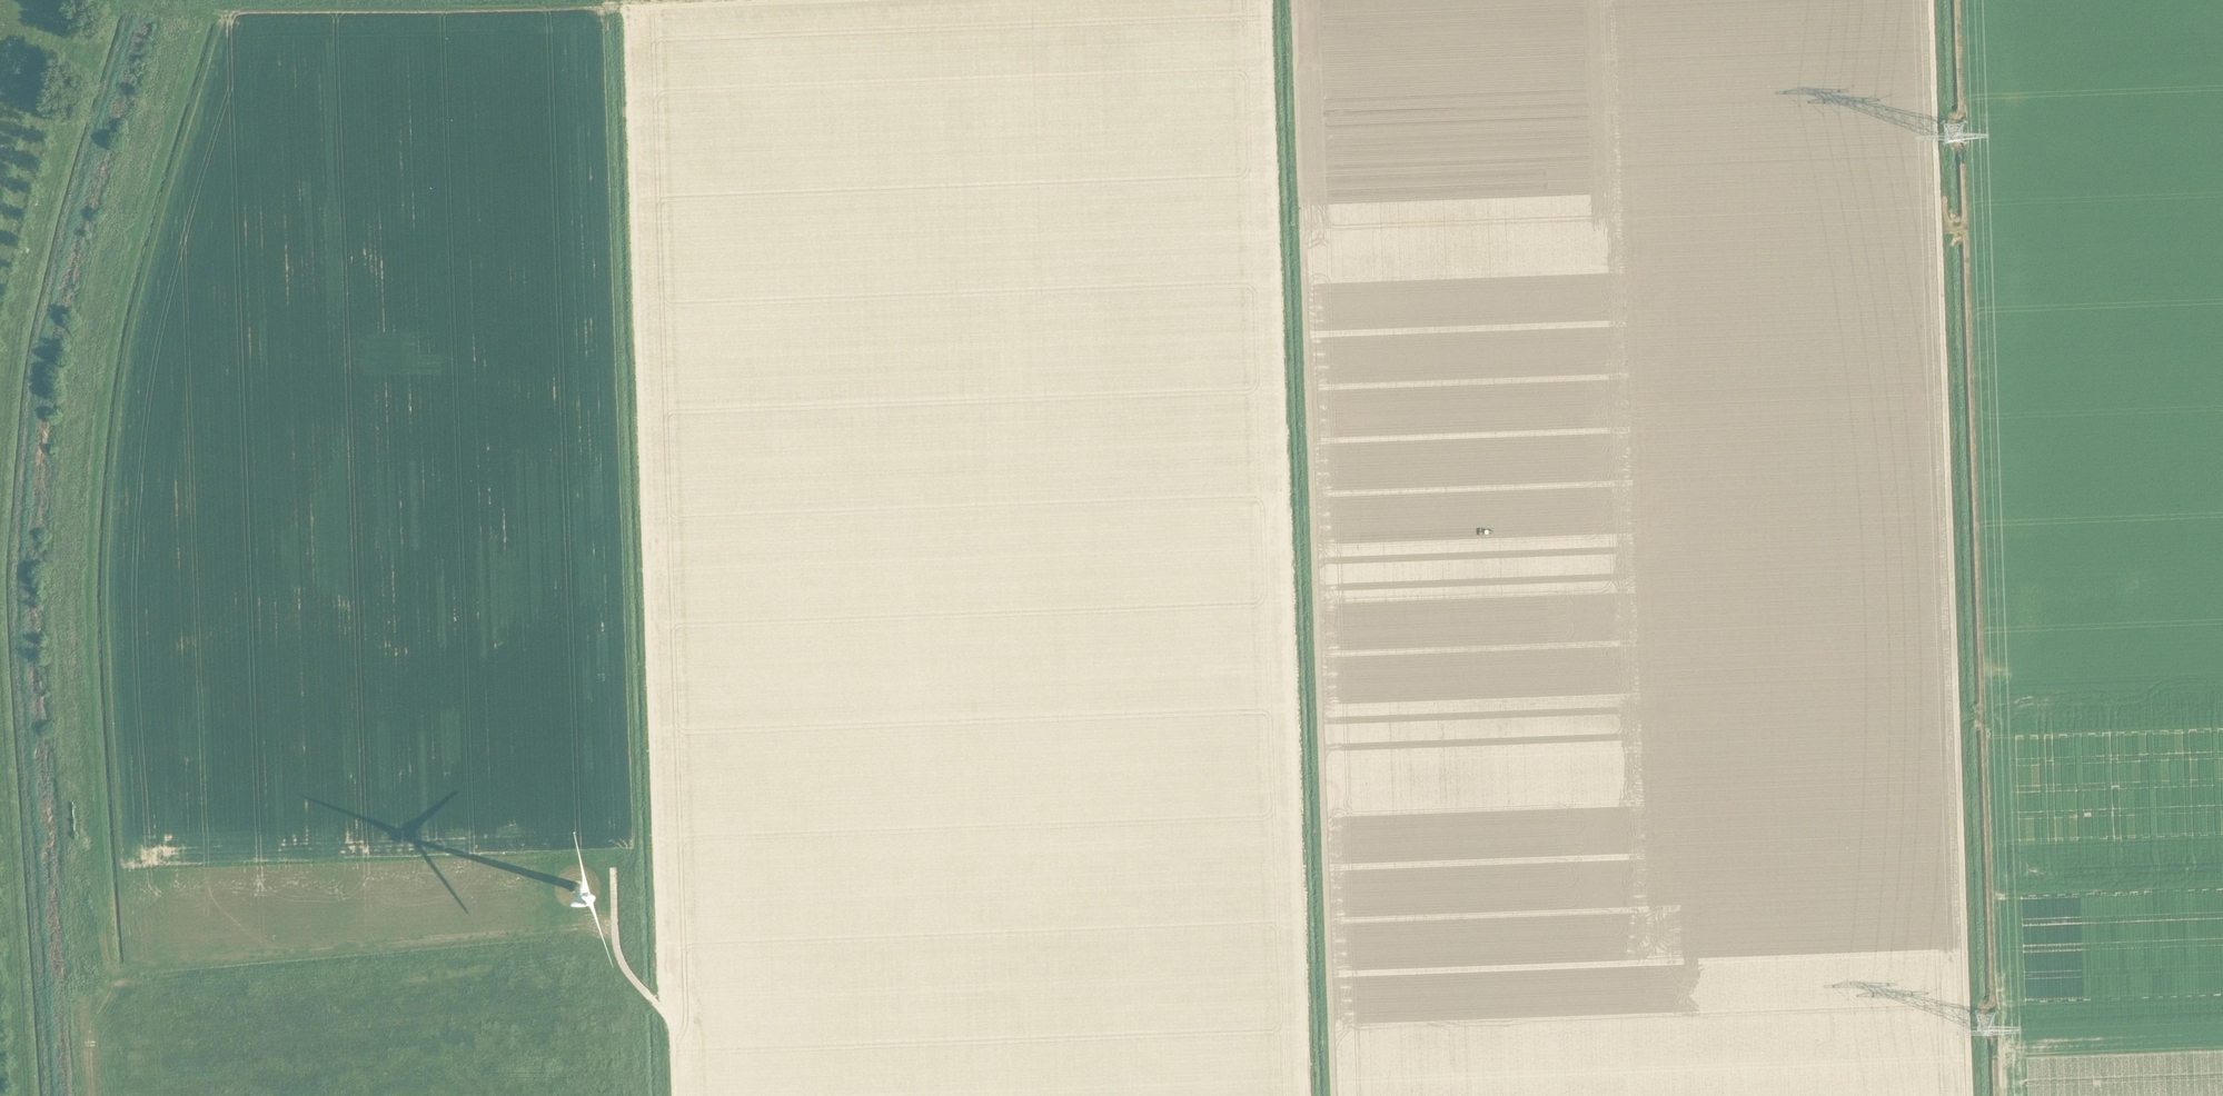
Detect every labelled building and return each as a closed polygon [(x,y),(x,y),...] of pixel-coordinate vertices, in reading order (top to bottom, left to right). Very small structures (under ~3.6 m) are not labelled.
[(576,886),(575,886),(574,887),(573,888),(573,889),(573,890),(573,892),(573,893),(574,894),(575,894),(576,895),(577,895),(578,895),(580,894),(581,893),(581,892),(582,891),(582,890),(582,889),(581,888),(581,887),(580,886),(578,886),(577,886),(576,886)]
